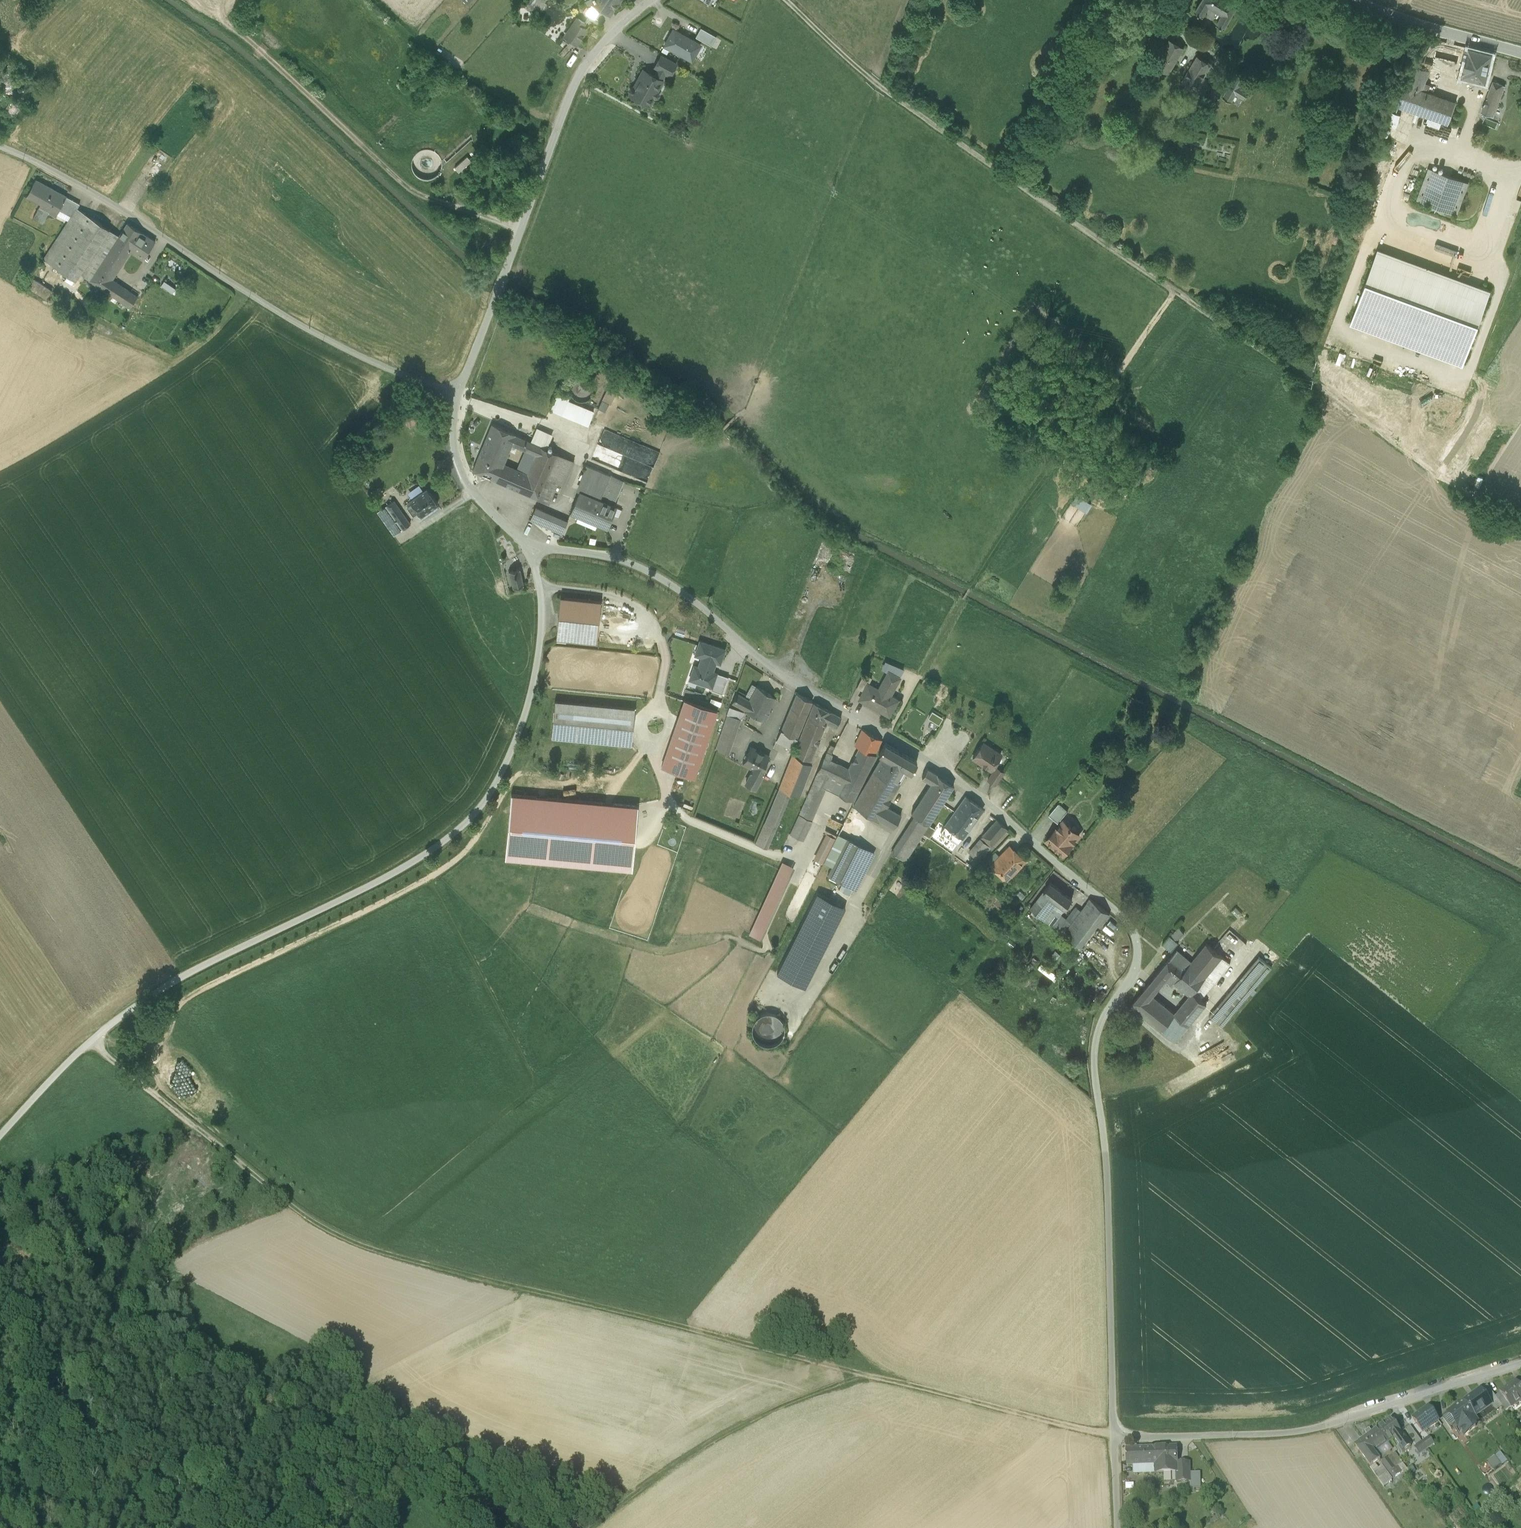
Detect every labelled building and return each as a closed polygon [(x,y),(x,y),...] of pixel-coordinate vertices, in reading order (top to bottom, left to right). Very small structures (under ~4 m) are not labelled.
[(593,2),(595,3),(604,9),(608,12),(610,8),(613,10),(620,0),(594,0),(593,2)] [(1201,6),(1208,10),(1213,2),(1228,11),(1223,19),(1229,23),(1243,0),(1205,0),(1201,6)] [(604,9),(595,3),(592,7),(588,6),(585,11),(596,19),(604,9)] [(578,18),(565,37),(577,45),(587,29),(583,26),(585,22),(578,18)] [(700,44),(673,29),(665,45),(692,60),(700,44)] [(710,32),(703,29),(700,34),(715,42),(718,37),(710,32)] [(1156,64),(1156,65),(1168,72),(1183,47),(1171,39),(1160,58),(1156,64)] [(1492,53),(1468,47),(1462,76),(1486,82),(1492,53)] [(676,63),(661,55),(654,66),(658,68),(665,72),(670,75),(676,63)] [(1156,64),(1160,58),(1155,55),(1151,61),(1156,64)] [(1198,56),(1183,81),(1196,88),(1203,76),(1210,63),(1198,56)] [(1431,68),(1417,64),(1405,85),(1396,104),(1448,123),(1456,101),(1427,91),(1430,84),(1425,82),(1431,68)] [(654,75),(644,69),(634,86),(631,87),(629,90),(630,93),(631,93),(630,94),(649,105),(653,96),(655,97),(658,97),(659,95),(658,92),(656,91),(663,80),(661,79),(665,72),(658,68),(654,75)] [(1237,71),(1223,95),(1232,100),(1236,93),(1242,83),(1246,76),(1237,71)] [(1209,80),(1203,76),(1196,88),(1204,93),(1209,84),(1207,83),(1209,80)] [(1481,111),(1493,116),(1505,85),(1493,80),(1481,111)] [(1250,89),(1242,83),(1236,93),(1244,98),(1250,89)] [(21,109),(9,102),(3,113),(16,119),(21,109)] [(1484,118),(1483,123),(1496,126),(1497,121),(1484,118)] [(1189,141),(1180,139),(1179,145),(1180,145),(1178,151),(1186,153),(1187,147),(1188,147),(1189,141)] [(421,179),(429,181),(436,178),(441,173),(443,166),(442,158),(437,152),(430,149),(423,150),(416,154),(412,160),(412,168),(415,175),(421,179)] [(1468,182),(1429,168),(1418,199),(1456,213),(1468,182)] [(36,180),(27,196),(41,204),(33,219),(43,224),(50,211),(57,215),(61,208),(73,214),(77,209),(79,205),(36,180)] [(61,208),(57,215),(68,221),(73,214),(61,208)] [(115,243),(119,237),(109,230),(77,209),(73,214),(68,221),(43,260),(75,281),(80,275),(90,282),(115,243)] [(155,242),(127,224),(119,237),(115,243),(129,252),(143,261),(155,242)] [(129,252),(115,243),(90,282),(104,291),(111,280),(129,252)] [(1356,307),(1469,349),(1491,290),(1479,286),(1475,297),(1374,259),(1356,307)] [(137,298),(111,280),(104,291),(130,308),(137,298)] [(26,292),(44,303),(51,292),(32,281),(26,292)] [(172,287),(163,282),(160,286),(169,292),(172,287)] [(1330,347),(1325,358),(1340,364),(1345,353),(1330,347)] [(1414,378),(1410,390),(1415,392),(1419,380),(1414,378)] [(620,391),(612,387),(607,402),(614,405),(620,391)] [(588,426),(595,408),(558,393),(551,410),(588,426)] [(515,436),(492,426),(484,446),(507,455),(512,445),(515,436)] [(649,481),(660,450),(603,429),(592,461),(649,481)] [(537,430),(531,443),(548,450),(553,437),(537,430)] [(524,473),(512,468),(505,486),(547,504),(556,483),(563,486),(574,461),(548,450),(531,443),(515,436),(512,445),(529,452),(530,450),(537,454),(534,461),(529,460),(524,473)] [(507,455),(484,446),(473,473),(496,482),(503,464),(507,455)] [(512,468),(503,464),(496,482),(505,486),(512,468)] [(601,501),(610,477),(586,466),(576,490),(580,492),(570,513),(592,522),(601,501)] [(601,501),(614,506),(624,482),(610,477),(601,501)] [(418,513),(421,517),(438,505),(427,490),(410,501),(412,505),(418,513)] [(394,535),(410,524),(393,501),(378,512),(394,535)] [(592,522),(607,529),(616,508),(614,506),(601,501),(592,522)] [(418,513),(412,505),(408,507),(414,516),(418,513)] [(530,521),(562,535),(568,522),(536,508),(530,521)] [(509,572),(513,588),(524,586),(520,570),(509,572)] [(601,601),(561,597),(558,621),(556,637),(597,642),(598,627),(601,601)] [(702,658),(698,667),(694,666),(690,677),(698,680),(697,683),(711,687),(712,688),(717,673),(713,672),(716,662),(720,664),(725,650),(700,641),(695,655),(702,658)] [(862,689),(858,697),(887,713),(893,702),(884,697),(886,694),(897,675),(887,670),(876,688),(866,682),(862,689)] [(857,686),(862,689),(866,682),(870,676),(864,672),(857,686)] [(728,677),(717,673),(712,688),(711,687),(710,690),(723,694),(728,677)] [(757,688),(751,685),(744,698),(749,701),(757,688)] [(776,699),(757,688),(749,701),(744,698),(738,694),(732,704),(765,722),(769,715),(767,714),(776,699)] [(812,702),(797,694),(776,742),(774,741),(771,748),(785,755),(789,748),(792,750),(812,702)] [(895,699),(886,694),(884,697),(893,702),(895,699)] [(717,711),(684,699),(661,766),(694,778),(717,711)] [(634,708),(555,701),(551,737),(631,745),(634,708)] [(831,712),(814,703),(808,718),(825,726),(827,722),(831,712)] [(744,712),(729,707),(726,715),(728,715),(740,719),(741,720),(744,712)] [(841,718),(831,712),(827,722),(836,728),(841,718)] [(716,750),(728,754),(740,719),(728,715),(716,750)] [(760,731),(764,723),(751,717),(747,725),(760,731)] [(825,726),(808,718),(794,755),(810,763),(825,726)] [(881,741),(862,730),(855,746),(859,748),(875,755),(881,741)] [(997,752),(983,742),(973,757),(991,769),(997,760),(994,758),(997,752)] [(917,762),(885,744),(879,754),(882,756),(876,766),(901,781),(907,770),(911,772),(912,771),(917,762)] [(832,792),(839,795),(845,782),(842,781),(848,768),(844,766),(831,760),(833,756),(831,755),(835,747),(830,745),(790,834),(803,840),(826,789),(832,792)] [(769,757),(751,747),(742,763),(753,768),(761,772),(769,757)] [(875,755),(859,748),(848,768),(842,781),(845,782),(839,795),(854,802),(877,756),(875,755)] [(812,764),(810,763),(794,755),(792,754),(779,788),(791,792),(800,796),(812,764)] [(901,781),(876,766),(854,806),(875,818),(873,822),(891,833),(901,815),(886,806),(901,781)] [(988,779),(995,784),(1003,771),(996,766),(988,779)] [(761,772),(753,768),(746,782),(756,787),(763,773),(761,772)] [(936,773),(927,768),(922,778),(931,783),(911,813),(915,816),(928,824),(943,802),(954,785),(936,773)] [(791,792),(779,788),(755,844),(767,849),(791,792)] [(635,835),(638,806),(511,794),(505,858),(632,870),(635,835)] [(983,809),(966,797),(956,811),(945,825),(963,837),(982,811),(983,809)] [(1048,815),(1057,822),(1066,811),(1057,803),(1048,815)] [(905,860),(928,824),(915,816),(892,852),(905,860)] [(1006,829),(997,820),(996,821),(980,838),(981,840),(969,853),(979,861),(1006,829)] [(1054,849),(1063,857),(1080,838),(1063,823),(1046,842),(1049,845),(1047,848),(1051,852),(1054,849)] [(963,837),(945,825),(941,832),(958,844),(963,837)] [(824,863),(836,839),(826,834),(824,840),(825,841),(817,859),(824,863)] [(838,834),(836,839),(824,863),(833,867),(828,876),(842,883),(839,889),(849,895),(853,888),(855,889),(874,852),(838,834)] [(1026,861),(1010,845),(992,864),(1008,879),(1026,861)] [(750,934),(760,939),(793,867),(783,862),(750,934)] [(1073,899),(1051,882),(1044,891),(1060,903),(1066,907),(1073,899)] [(1060,903),(1044,891),(1031,908),(1064,933),(1070,926),(1065,923),(1067,920),(1065,918),(1063,921),(1058,918),(1061,913),(1055,908),(1060,903)] [(845,907),(817,893),(777,974),(805,988),(845,907)] [(1074,920),(1070,926),(1064,933),(1083,948),(1110,914),(1090,899),(1081,911),(1074,920)] [(1074,920),(1081,911),(1076,907),(1069,916),(1074,920)] [(1180,929),(1171,937),(1176,942),(1184,934),(1180,929)] [(1171,937),(1170,936),(1162,945),(1171,952),(1178,943),(1176,942),(1171,937)] [(1191,962),(1175,983),(1189,995),(1192,992),(1201,999),(1231,964),(1206,944),(1191,962)] [(1177,950),(1154,978),(1161,984),(1167,977),(1175,983),(1191,962),(1177,950)] [(1271,968),(1259,957),(1209,1015),(1223,1027),(1271,968)] [(1173,986),(1175,983),(1167,977),(1161,984),(1163,986),(1167,982),(1173,986)] [(1161,984),(1154,978),(1149,984),(1156,990),(1161,984)] [(1156,990),(1149,984),(1132,1005),(1175,1041),(1207,1004),(1201,999),(1192,992),(1189,995),(1175,1013),(1154,996),(1157,992),(1156,990)] [(780,1042),(780,1015),(754,1014),(754,1026),(752,1026),(752,1041),(780,1042)] [(1500,1394),(1507,1403),(1511,1408),(1520,1401),(1520,1388),(1516,1382),(1500,1394)] [(1488,1387),(1482,1391),(1490,1402),(1496,1398),(1488,1387)] [(1464,1402),(1476,1417),(1492,1405),(1490,1402),(1482,1391),(1481,1390),(1464,1402)] [(1507,1403),(1500,1394),(1496,1398),(1502,1407),(1507,1403)] [(1476,1417),(1464,1402),(1448,1414),(1448,1415),(1456,1426),(1458,1429),(1459,1429),(1476,1417)] [(1428,1408),(1413,1419),(1423,1432),(1438,1421),(1428,1408)] [(1456,1426),(1448,1415),(1443,1419),(1451,1430),(1456,1426)] [(1479,1422),(1476,1417),(1459,1429),(1464,1436),(1476,1428),(1474,1425),(1479,1422)] [(1391,1420),(1378,1430),(1388,1444),(1393,1440),(1402,1453),(1411,1447),(1391,1420)] [(1427,1450),(1422,1443),(1410,1427),(1405,1431),(1416,1447),(1414,1448),(1419,1455),(1427,1450)] [(1388,1444),(1378,1430),(1373,1434),(1368,1438),(1365,1440),(1369,1447),(1360,1454),(1370,1468),(1375,1465),(1380,1462),(1379,1460),(1375,1454),(1386,1445),(1388,1444)] [(1429,1438),(1422,1443),(1427,1450),(1434,1444),(1429,1438)] [(1369,1447),(1365,1440),(1355,1447),(1360,1454),(1369,1447)] [(1391,1452),(1386,1445),(1375,1454),(1379,1460),(1391,1452)] [(1169,1473),(1168,1448),(1126,1449),(1127,1466),(1134,1466),(1155,1466),(1156,1473),(1164,1473),(1169,1473)] [(1177,1448),(1168,1448),(1169,1473),(1177,1473),(1178,1473),(1177,1464),(1177,1448)] [(1407,1470),(1395,1454),(1381,1463),(1393,1479),(1407,1470)] [(1498,1462),(1491,1467),(1495,1471),(1501,1467),(1498,1462)] [(1189,1464),(1177,1464),(1178,1473),(1177,1473),(1177,1482),(1190,1482),(1190,1488),(1201,1488),(1200,1473),(1190,1473),(1189,1464)] [(1375,1465),(1370,1468),(1377,1478),(1371,1483),(1378,1491),(1391,1482),(1382,1468),(1379,1471),(1375,1465)] [(1155,1466),(1134,1466),(1134,1474),(1156,1473),(1155,1466)] [(1169,1473),(1164,1473),(1165,1482),(1177,1482),(1177,1473),(1169,1473)] [(1422,1520),(1427,1527),(1432,1524),(1427,1516),(1422,1520)]
